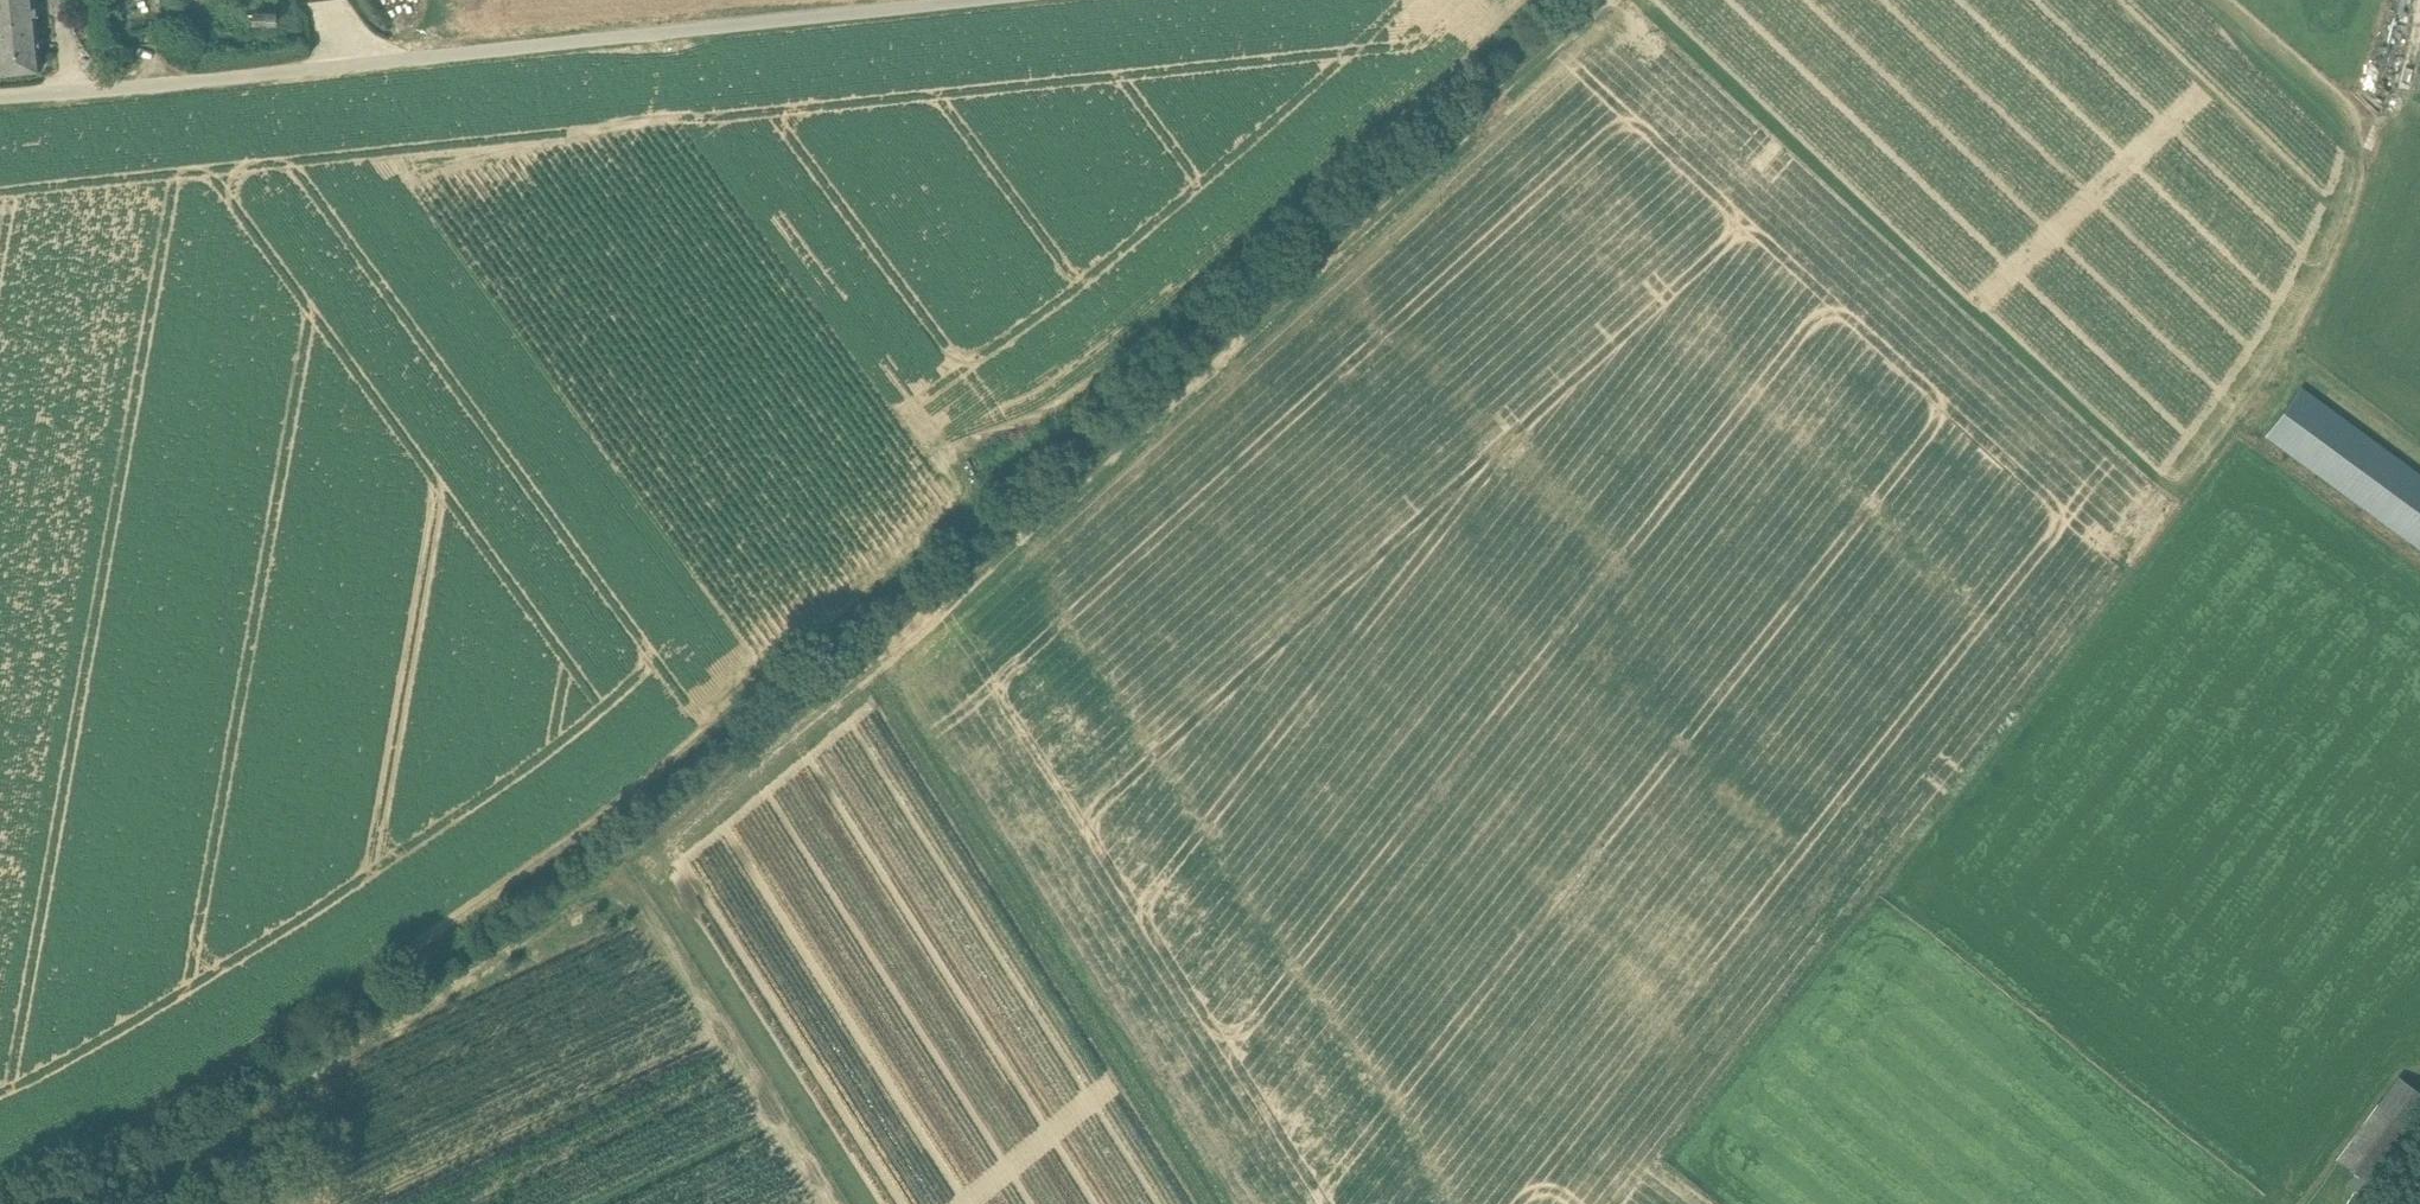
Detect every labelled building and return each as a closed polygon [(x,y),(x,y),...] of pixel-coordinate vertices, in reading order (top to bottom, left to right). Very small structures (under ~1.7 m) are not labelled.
[(43,67),(40,44),(36,0),(0,0),(0,72),(43,67)] [(2302,386),(2267,435),(2419,547),(2419,472),(2302,386)] [(2412,1126),(2380,1102),(2339,1158),(2371,1182),(2412,1126)]
